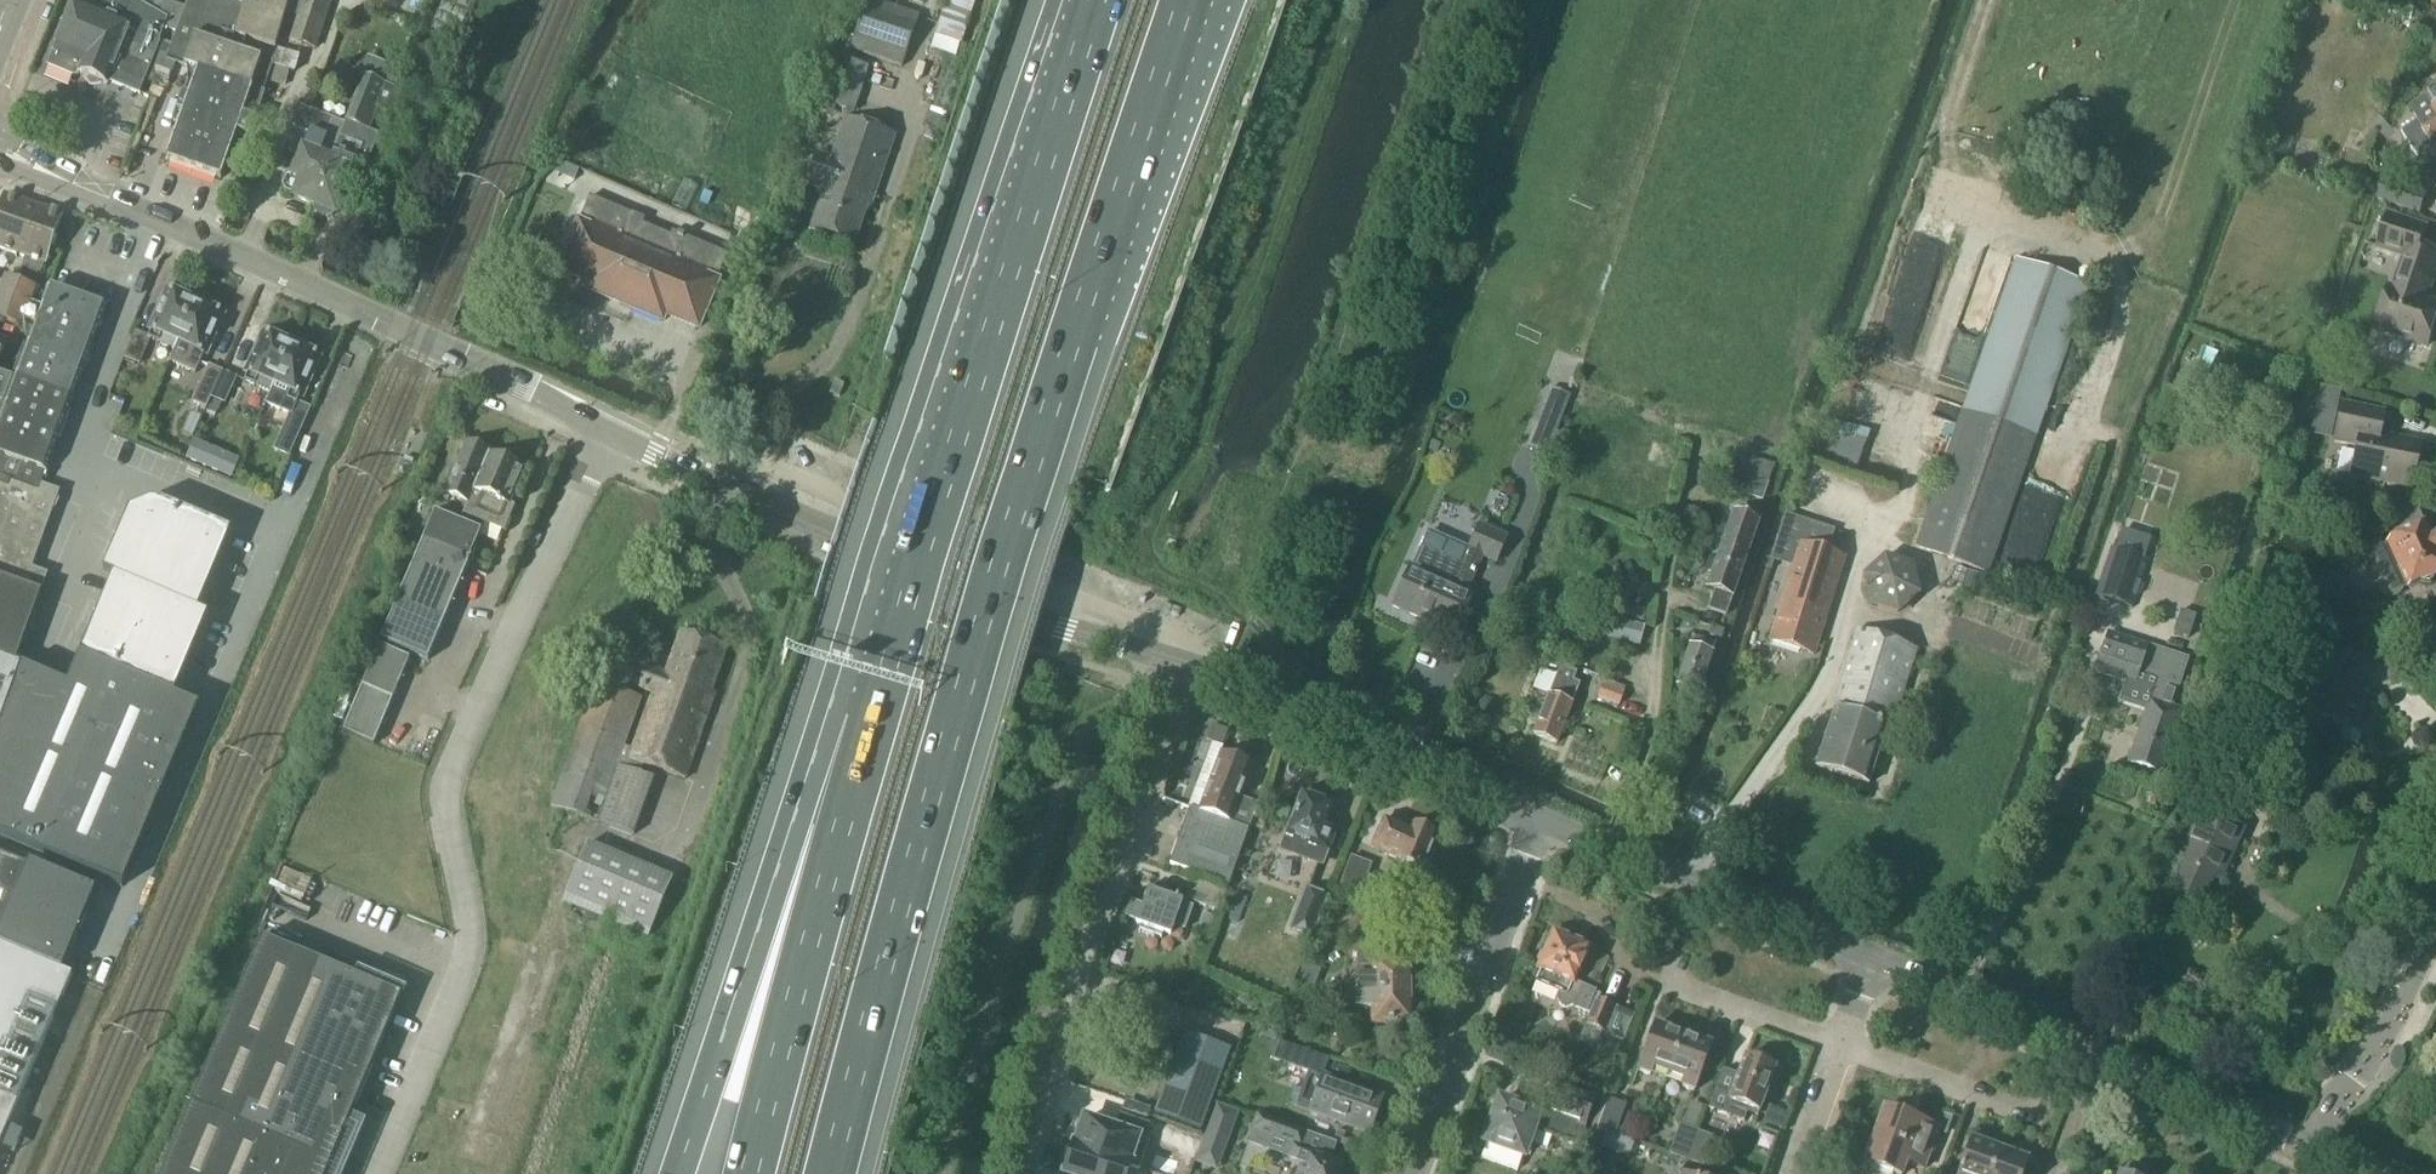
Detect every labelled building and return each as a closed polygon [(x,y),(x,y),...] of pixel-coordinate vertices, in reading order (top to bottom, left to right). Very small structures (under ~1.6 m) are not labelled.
[(108,84),(138,96),(134,106),(144,110),(151,93),(141,89),(156,54),(161,44),(159,43),(164,30),(176,34),(185,13),(166,2),(163,0),(77,0),(74,7),(72,6),(55,49),(48,67),(74,78),(80,75),(82,76),(82,77),(90,87),(102,86),(103,84),(107,86),(108,84)] [(179,125),(166,161),(221,181),(233,144),(246,148),(265,93),(263,93),(267,83),(272,64),(276,50),(280,38),(286,18),(291,0),(189,0),(185,13),(176,34),(165,62),(197,72),(188,97),(183,96),(173,123),(179,125)] [(272,64),(267,83),(284,88),(289,73),(295,74),(303,47),(317,51),(331,5),(333,6),(335,0),(291,0),(286,18),(294,20),(288,40),(280,38),(276,50),(272,64)] [(870,0),(868,0),(850,51),(902,69),(919,17),(870,0)] [(934,36),(962,44),(976,0),(946,0),(934,36)] [(869,68),(839,58),(832,79),(827,77),(822,94),(827,96),(824,104),(855,114),(869,68)] [(392,73),(374,66),(370,76),(388,84),(392,73)] [(332,159),(313,207),(335,216),(356,165),(366,169),(379,135),(368,130),(372,122),(376,110),(390,115),(399,91),(387,86),(388,84),(370,76),(369,78),(364,76),(354,99),(345,123),(346,123),(334,154),(332,159)] [(407,85),(404,96),(415,100),(418,88),(407,85)] [(418,100),(438,107),(443,92),(423,85),(418,100)] [(2421,161),(2435,151),(2435,145),(2435,144),(2435,92),(2411,108),(2419,120),(2401,131),(2404,135),(2406,140),(2411,148),(2417,156),(2421,161)] [(285,193),(293,196),(292,199),(313,207),(332,159),(322,155),(328,139),(335,121),(298,107),(281,151),(299,158),(292,177),(286,179),(283,187),(285,193)] [(807,185),(825,191),(813,229),(854,243),(868,199),(873,201),(896,136),(843,118),(830,158),(817,154),(815,163),(807,185)] [(2386,181),(2379,199),(2420,213),(2427,194),(2405,186),(2410,174),(2389,167),(2384,180),(2386,181)] [(587,291),(663,323),(666,316),(698,330),(719,280),(718,279),(726,255),(672,233),(670,237),(643,225),(645,220),(632,215),(632,216),(590,198),(580,221),(579,221),(558,271),(590,284),(587,291)] [(0,208),(0,253),(23,261),(24,262),(32,242),(27,241),(39,210),(3,199),(0,208)] [(24,262),(23,261),(20,270),(36,276),(40,266),(41,266),(60,217),(39,210),(27,241),(32,242),(24,262)] [(2397,334),(2396,337),(2427,347),(2435,321),(2435,303),(2424,299),(2427,290),(2430,291),(2435,273),(2435,253),(2421,248),(2428,226),(2388,213),(2377,250),(2404,259),(2394,289),(2390,287),(2376,330),(2378,330),(2378,328),(2397,334)] [(2014,259),(1940,474),(1915,549),(1989,575),(2038,435),(2036,434),(2089,286),(2014,259)] [(0,290),(0,319),(33,331),(42,308),(32,304),(38,288),(5,276),(4,279),(0,290)] [(42,308),(33,331),(14,381),(70,402),(105,311),(49,290),(42,308)] [(144,341),(135,338),(125,361),(138,366),(148,343),(171,353),(191,305),(164,294),(144,341)] [(197,364),(218,317),(191,305),(171,353),(197,364)] [(263,336),(242,383),(269,395),(289,348),(263,336)] [(294,406),(315,359),(289,348),(269,395),(294,406)] [(208,366),(202,378),(193,403),(205,408),(209,399),(221,372),(208,366)] [(221,372),(209,399),(225,405),(237,379),(221,372)] [(1,405),(11,378),(0,375),(0,405),(1,405)] [(14,381),(0,420),(0,510),(9,514),(19,488),(37,495),(40,488),(70,402),(14,381)] [(1548,458),(1571,397),(1563,394),(1549,388),(1526,449),(1541,455),(1548,458)] [(274,452),(287,457),(307,412),(294,406),(274,452)] [(2351,478),(2377,483),(2378,479),(2411,486),(2419,446),(2378,438),(2383,414),(2342,406),(2335,442),(2357,447),(2351,478)] [(1666,415),(1643,408),(1640,421),(1662,428),(1666,415)] [(1841,423),(1822,419),(1811,464),(1849,474),(1857,443),(1837,438),(1841,423)] [(194,442),(185,461),(232,481),(240,462),(194,442)] [(450,498),(468,505),(468,506),(490,455),(491,453),(467,442),(443,500),(448,502),(450,498)] [(468,506),(468,505),(463,516),(503,533),(514,508),(508,506),(524,469),(505,461),(504,456),(497,454),(492,456),(490,455),(468,506)] [(1752,464),(1727,455),(1716,487),(1763,503),(1776,465),(1754,457),(1752,464)] [(0,510),(0,596),(35,610),(45,581),(28,574),(57,495),(40,488),(37,495),(19,488),(9,514),(0,510)] [(128,512),(102,573),(112,577),(113,576),(199,612),(232,532),(156,500),(128,512)] [(1715,538),(1722,541),(1719,551),(1747,561),(1760,522),(1759,522),(1761,516),(1748,511),(1745,517),(1733,512),(1727,527),(1720,524),(1715,538)] [(446,518),(433,513),(422,540),(434,545),(446,518)] [(480,532),(446,518),(434,545),(469,559),(480,532)] [(1413,566),(1412,565),(1393,608),(1455,635),(1473,595),(1467,592),(1482,557),(1496,563),(1507,537),(1479,524),(1467,552),(1467,553),(1453,584),(1445,580),(1452,564),(1421,550),(1413,566)] [(2382,592),(2385,595),(2390,597),(2395,596),(2399,594),(2402,589),(2410,586),(2410,587),(2435,575),(2435,540),(2434,536),(2431,537),(2425,525),(2389,541),(2390,543),(2382,547),(2380,542),(2366,548),(2381,582),(2380,587),(2382,592)] [(434,545),(422,540),(380,643),(427,662),(469,559),(434,545)] [(1844,557),(1800,544),(1769,643),(1813,657),(1844,557)] [(2095,596),(2096,597),(2094,603),(2115,610),(2117,603),(2128,607),(2135,583),(2140,585),(2148,560),(2111,548),(2095,596)] [(1706,590),(1714,593),(1708,611),(1726,617),(1732,599),(1733,600),(1747,561),(1719,551),(1706,590)] [(1885,556),(1862,578),(1869,608),(1898,617),(1921,596),(1914,566),(1885,556)] [(112,577),(79,657),(175,697),(209,616),(199,612),(113,576),(112,577)] [(13,669),(15,664),(35,610),(0,596),(0,664),(13,669)] [(1645,612),(1627,608),(1625,618),(1643,622),(1645,612)] [(1644,626),(1610,618),(1605,639),(1639,647),(1644,626)] [(1836,709),(1834,708),(1815,768),(1869,786),(1887,733),(1893,736),(1895,729),(1895,723),(1917,650),(1858,630),(1836,709)] [(2126,705),(2146,712),(2129,763),(2161,773),(2182,710),(2173,707),(2188,658),(2109,632),(2095,672),(2133,684),(2126,705)] [(550,807),(573,815),(597,823),(634,837),(655,780),(641,775),(644,766),(685,781),(714,701),(709,700),(726,649),(681,633),(666,675),(633,663),(626,683),(639,687),(639,689),(653,695),(651,699),(632,751),(624,748),(641,699),(595,682),(550,807)] [(1700,694),(1713,653),(1715,643),(1692,636),(1677,687),(1700,694)] [(2351,646),(2327,636),(2322,650),(2292,722),(2316,732),(2321,718),(2343,727),(2339,736),(2343,741),(2352,745),(2357,744),(2361,735),(2364,736),(2379,700),(2336,683),(2346,660),(2351,646)] [(349,686),(360,691),(343,733),(373,745),(391,701),(409,660),(368,642),(349,686)] [(122,888),(199,707),(175,697),(79,657),(67,685),(15,664),(13,669),(21,673),(0,729),(0,837),(122,888)] [(21,673),(13,669),(0,664),(0,729),(21,673)] [(1560,667),(1533,735),(1557,745),(1572,704),(1579,684),(1573,682),(1576,673),(1560,667)] [(1199,813),(1190,809),(1189,811),(1248,832),(1258,806),(1240,799),(1252,766),(1220,755),(1206,793),(1199,813)] [(2219,806),(2243,817),(2253,796),(2228,784),(2219,806)] [(1338,829),(1326,825),(1333,807),(1302,796),(1281,853),(1303,861),(1304,859),(1312,862),(1324,866),(1338,829)] [(2245,830),(2200,809),(2177,859),(2167,854),(2158,874),(2174,882),(2172,888),(2203,903),(2214,878),(2221,882),(2245,830)] [(1169,865),(1228,886),(1248,832),(1189,811),(1169,865)] [(1397,861),(1399,860),(1422,871),(1438,836),(1413,825),(1410,830),(1384,820),(1371,850),(1397,861)] [(588,846),(564,904),(628,931),(648,940),(673,882),(652,873),(588,846)] [(96,892),(29,864),(27,867),(25,867),(0,856),(0,948),(62,972),(96,892)] [(1350,856),(1340,886),(1386,903),(1392,886),(1367,876),(1372,864),(1350,856)] [(1226,893),(1197,882),(1190,902),(1219,912),(1226,893)] [(1311,940),(1327,896),(1305,887),(1289,932),(1311,940)] [(1125,918),(1142,924),(1139,932),(1162,940),(1164,935),(1170,937),(1174,927),(1185,931),(1194,908),(1153,893),(1148,908),(1131,902),(1125,918)] [(1351,979),(1351,994),(1412,993),(1411,980),(1415,976),(1415,969),(1411,966),(1411,962),(1391,963),(1390,933),(1356,933),(1356,979),(1351,979)] [(1601,996),(1574,984),(1584,959),(1588,960),(1579,982),(1595,989),(1608,958),(1591,950),(1589,956),(1586,955),(1588,949),(1554,935),(1538,970),(1541,971),(1536,983),(1560,994),(1559,996),(1558,1000),(1559,1005),(1563,1008),(1568,1009),(1573,1007),(1592,1016),(1587,1027),(1588,1027),(1584,1038),(1598,1044),(1603,1033),(1623,1042),(1634,1016),(1599,1001),(1601,996)] [(262,941),(191,1109),(342,1172),(360,1131),(347,1126),(401,999),(262,941)] [(73,977),(64,974),(65,973),(62,972),(0,948),(0,1150),(73,977)] [(1350,998),(1350,1009),(1370,1009),(1370,1025),(1412,1024),(1412,1021),(1415,1018),(1415,1010),(1412,1007),(1412,993),(1351,994),(1352,998),(1350,998)] [(1262,1029),(1279,1035),(1281,1027),(1265,1022),(1262,1029)] [(1653,1075),(1657,1076),(1667,1080),(1683,1036),(1655,1026),(1637,1074),(1651,1079),(1653,1075)] [(1279,1035),(1262,1029),(1259,1039),(1275,1044),(1279,1035)] [(1185,1033),(1154,1114),(1200,1131),(1230,1050),(1185,1033)] [(1681,1085),(1679,1089),(1694,1094),(1711,1046),(1683,1036),(1667,1080),(1681,1085)] [(1272,1058),(1271,1060),(1285,1065),(1307,1073),(1321,1078),(1322,1076),(1323,1077),(1329,1060),(1321,1057),(1291,1047),(1278,1042),(1277,1043),(1273,1057),(1272,1058)] [(1723,1071),(1709,1110),(1744,1122),(1748,1109),(1759,1113),(1775,1070),(1761,1065),(1762,1060),(1748,1055),(1747,1060),(1746,1059),(1739,1077),(1723,1071)] [(1321,1078),(1320,1081),(1313,1078),(1309,1079),(1302,1102),(1303,1105),(1310,1107),(1309,1112),(1370,1135),(1383,1098),(1323,1077),(1322,1076),(1321,1078)] [(1483,1145),(1485,1146),(1480,1159),(1516,1172),(1521,1158),(1522,1159),(1528,1144),(1546,1151),(1551,1138),(1578,1147),(1595,1100),(1554,1086),(1546,1109),(1544,1116),(1499,1100),(1498,1102),(1493,1105),(1491,1108),(1494,1114),(1491,1122),(1487,1123),(1484,1131),(1486,1134),(1483,1145)] [(1616,1136),(1626,1106),(1609,1099),(1598,1129),(1606,1132),(1616,1136)] [(1680,1125),(1669,1155),(1687,1162),(1688,1158),(1697,1131),(1696,1131),(1704,1108),(1691,1103),(1682,1126),(1680,1125)] [(1216,1105),(1205,1135),(1227,1143),(1239,1113),(1216,1105)] [(191,1109),(164,1173),(341,1173),(342,1172),(191,1109)] [(1865,1158),(1863,1164),(1889,1173),(1904,1173),(1907,1165),(1923,1172),(1938,1129),(1883,1109),(1865,1158)] [(1341,1166),(1316,1156),(1317,1153),(1304,1148),(1308,1134),(1257,1116),(1248,1143),(1299,1161),(1298,1163),(1303,1165),(1300,1173),(1338,1173),(1341,1166)] [(1092,1123),(1081,1152),(1133,1171),(1144,1142),(1092,1123)] [(1697,1131),(1688,1158),(1687,1162),(1704,1168),(1715,1138),(1697,1131)] [(1606,1132),(1600,1149),(1628,1159),(1634,1143),(1616,1136),(1606,1132)] [(1944,1168),(1942,1173),(1991,1173),(1999,1151),(1971,1141),(1959,1173),(1944,1168)] [(2027,1161),(1999,1151),(1991,1173),(2022,1173),(2027,1161)] [(1073,1173),(1132,1173),(1133,1171),(1081,1152),(1073,1173)]
